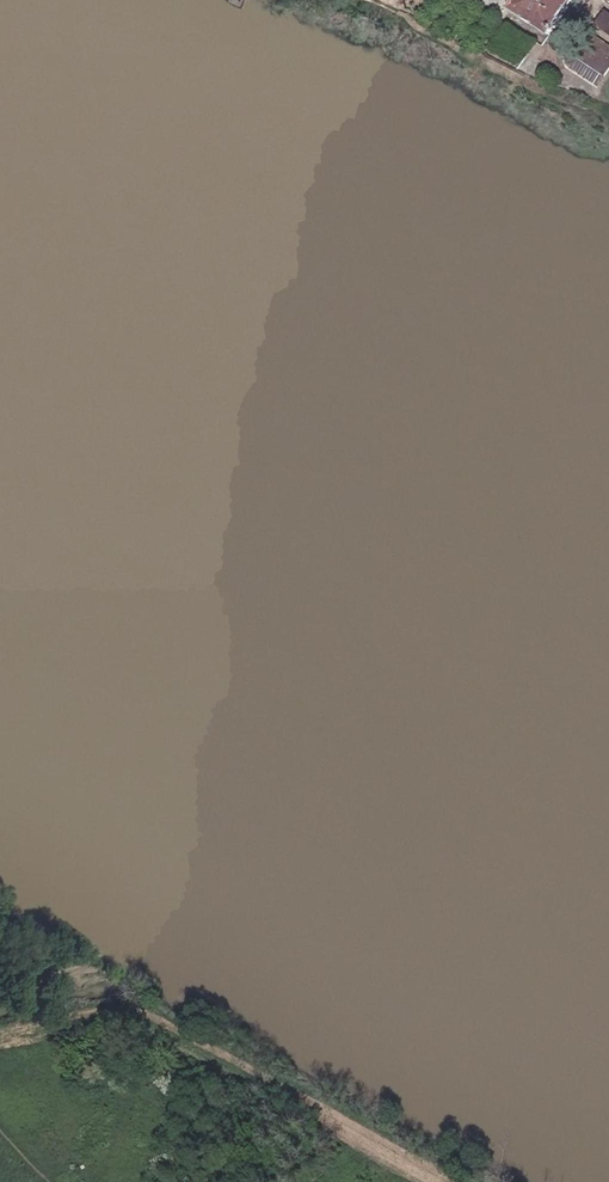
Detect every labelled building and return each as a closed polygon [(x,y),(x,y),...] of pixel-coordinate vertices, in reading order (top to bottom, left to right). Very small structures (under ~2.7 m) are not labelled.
[(510,10),(550,37),(572,0),(517,0),(510,10)] [(598,24),(608,32),(608,8),(598,24)] [(575,56),(608,77),(608,75),(608,47),(590,34),(575,56)]
